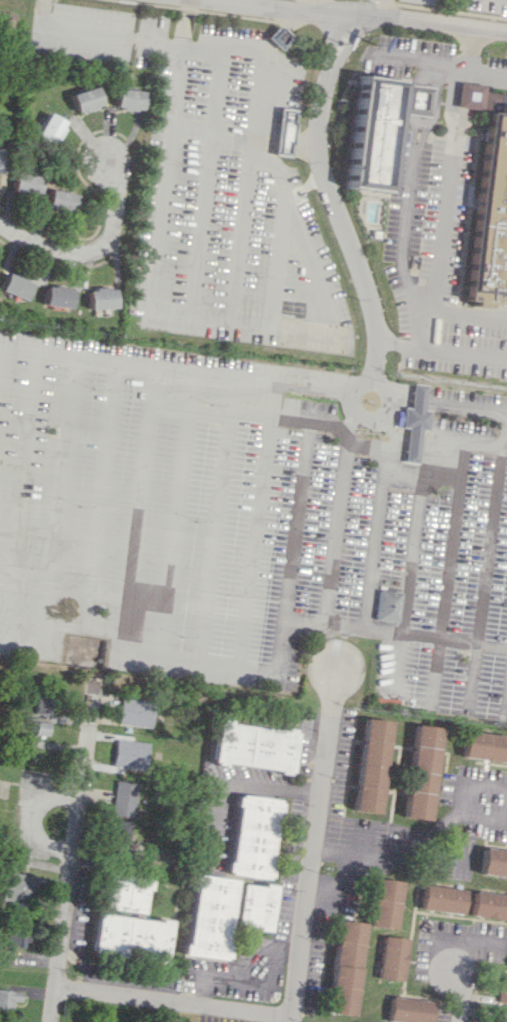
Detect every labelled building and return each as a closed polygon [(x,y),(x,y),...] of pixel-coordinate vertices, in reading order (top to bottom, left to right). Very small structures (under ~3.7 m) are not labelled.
[(13,11),(0,12),(0,27),(13,27),(13,11)] [(266,37),(273,43),(279,49),(290,37),(284,31),(277,25),(266,37)] [(386,192),(397,105),(400,105),(401,99),(398,99),(400,80),(358,75),(344,187),(386,192)] [(481,109),(467,107),(456,106),(459,81),(470,83),(484,84),(484,90),(481,109)] [(403,83),(416,85),(433,87),(429,116),(412,114),(400,113),(400,105),(401,99),(403,83)] [(100,106),(95,87),(69,93),(74,112),(100,106)] [(140,110),(142,91),(116,88),(114,107),(140,110)] [(500,91),(506,92),(506,257),(501,304),(486,302),(485,307),(471,306),(471,300),(464,300),(487,112),(481,111),(481,109),(484,90),(500,92),(500,91)] [(275,155),(291,156),(294,109),(277,108),(275,155)] [(64,122),(46,112),(34,136),(51,145),(64,122)] [(10,190),(36,194),(39,176),(13,172),(10,190)] [(44,210),(70,216),(75,195),(49,188),(44,210)] [(371,229),(380,230),(379,238),(370,238),(371,229)] [(30,281),(5,272),(0,284),(0,291),(22,300),(30,281)] [(71,290),(45,285),(41,304),(68,308),(71,290)] [(86,289),(87,308),(113,307),(113,288),(86,289)] [(416,383),(412,408),(405,407),(403,426),(410,427),(405,460),(418,462),(422,428),(429,429),(432,410),(425,409),(428,385),(416,383)] [(398,622),(401,592),(378,590),(375,620),(398,622)] [(52,714),(53,692),(36,691),(36,713),(52,714)] [(152,726),(153,699),(120,697),(119,725),(152,726)] [(391,721),(364,718),(354,811),(380,814),(391,721)] [(48,735),(50,723),(36,721),(35,733),(48,735)] [(212,764),(292,771),(296,729),(215,722),(212,764)] [(430,820),(440,727),(414,724),(404,817),(430,820)] [(464,731),(462,758),(506,763),(506,735),(464,731)] [(149,742),(116,739),(113,764),(146,767),(149,742)] [(140,783),(116,779),(110,813),(134,817),(140,783)] [(280,799),(238,794),(229,875),(271,879),(280,799)] [(131,821),(113,820),(112,849),(130,849),(131,821)] [(506,877),(506,850),(482,847),(479,874),(506,877)] [(3,901),(36,902),(36,874),(4,873),(3,901)] [(145,913),(148,878),(108,873),(104,909),(145,913)] [(187,955),(228,960),(237,879),(195,874),(187,955)] [(396,929),(402,881),(376,878),(370,926),(396,929)] [(273,930),(277,886),(240,883),(237,926),(273,930)] [(420,910),(463,913),(465,888),(422,885),(420,910)] [(506,920),(506,894),(473,891),(470,916),(506,920)] [(171,921),(97,913),(93,954),(167,962),(171,921)] [(27,947),(30,921),(12,919),(9,945),(27,947)] [(365,923),(338,920),(328,1013),(354,1016),(365,923)] [(378,978),(404,981),(408,938),(382,936),(378,978)] [(501,971),(497,1001),(506,1003),(506,972),(501,971)] [(22,991),(0,990),(0,1012),(13,1013),(13,1001),(22,1002),(22,991)] [(390,996),(387,1020),(404,1021),(429,1021),(432,1001),(390,996)] [(493,1013),(493,1021),(506,1021),(506,1014),(493,1013)]
